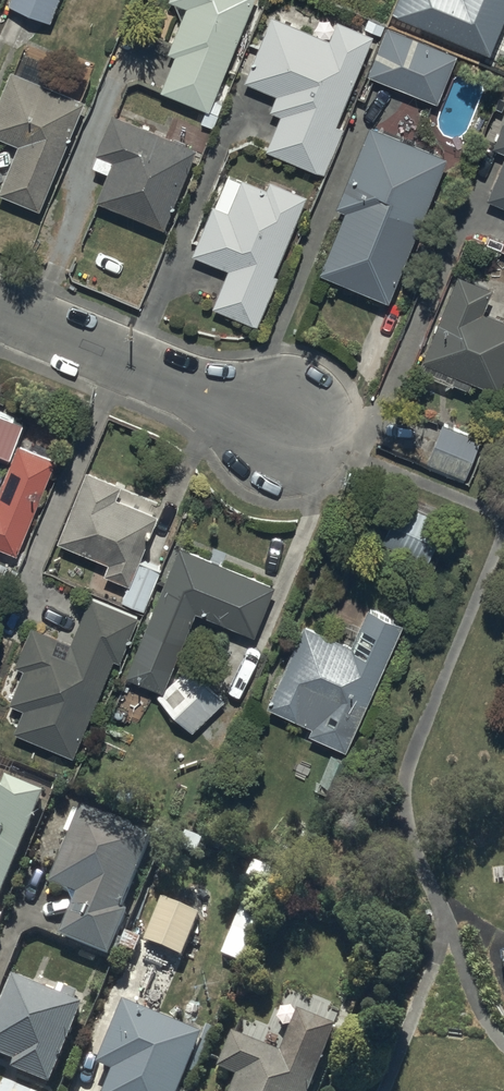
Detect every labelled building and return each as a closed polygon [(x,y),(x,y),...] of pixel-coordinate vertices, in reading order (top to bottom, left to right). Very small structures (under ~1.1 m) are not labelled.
[(50,16),(56,0),(9,0),(50,16)] [(208,105),(251,0),(183,0),(185,1),(167,47),(174,50),(160,85),(208,105)] [(503,14),(503,0),(395,0),(392,8),(490,48),(503,14)] [(265,146),(324,170),(343,125),(335,121),(373,31),(336,16),(329,35),(271,11),(244,76),(276,90),(270,105),(280,110),(265,146)] [(364,24),(380,31),(385,21),(368,14),(364,24)] [(366,70),(437,99),(456,50),(386,22),(366,70)] [(39,204),(84,94),(10,63),(0,87),(0,131),(17,138),(0,180),(0,188),(39,204)] [(95,194),(163,222),(196,141),(111,106),(94,147),(112,154),(95,194)] [(492,143),(503,148),(503,113),(492,143)] [(319,266),(387,294),(447,151),(369,119),(335,200),(344,204),(319,266)] [(486,195),(503,202),(503,150),(486,195)] [(212,302),(257,321),(278,272),(273,270),(306,191),(269,176),(266,184),(241,173),(240,176),(227,171),(215,201),(212,200),(191,250),(228,265),(212,302)] [(498,385),(503,370),(503,314),(482,306),(492,282),(456,268),(421,354),(498,385)] [(22,418),(0,408),(0,444),(9,448),(22,418)] [(402,453),(462,478),(480,435),(420,410),(402,453)] [(16,549),(56,453),(17,438),(0,480),(0,542),(16,549)] [(121,597),(144,607),(161,563),(140,555),(158,509),(116,492),(121,479),(85,465),(56,537),(107,558),(103,570),(128,580),(121,597)] [(398,497),(380,540),(427,559),(445,516),(398,497)] [(195,606),(254,630),(274,579),(178,540),(124,670),(163,686),(195,606)] [(13,728),(73,752),(113,655),(119,658),(138,612),(90,592),(71,638),(31,622),(14,662),(23,665),(9,699),(23,705),(13,728)] [(308,729),(346,745),(402,618),(367,603),(351,639),(303,618),(266,702),(311,721),(308,729)] [(158,692),(193,728),(224,697),(189,661),(158,692)] [(43,792),(6,777),(2,786),(0,786),(0,897),(43,792)] [(59,936),(109,956),(128,912),(121,909),(152,836),(82,806),(49,884),(76,896),(59,936)] [(144,941),(182,957),(200,914),(162,899),(144,941)] [(243,905),(222,955),(243,964),(264,914),(243,905)] [(120,947),(135,953),(141,938),(126,932),(120,947)] [(50,1086),(83,1006),(12,977),(0,1006),(0,1056),(14,1062),(11,1070),(50,1086)] [(203,1035),(123,1002),(97,1065),(112,1072),(104,1090),(180,1090),(203,1035)] [(336,1027),(298,1012),(280,1054),(233,1034),(218,1070),(236,1078),(231,1090),(310,1090),(336,1027)] [(5,1081),(1,1090),(30,1090),(5,1081)]
